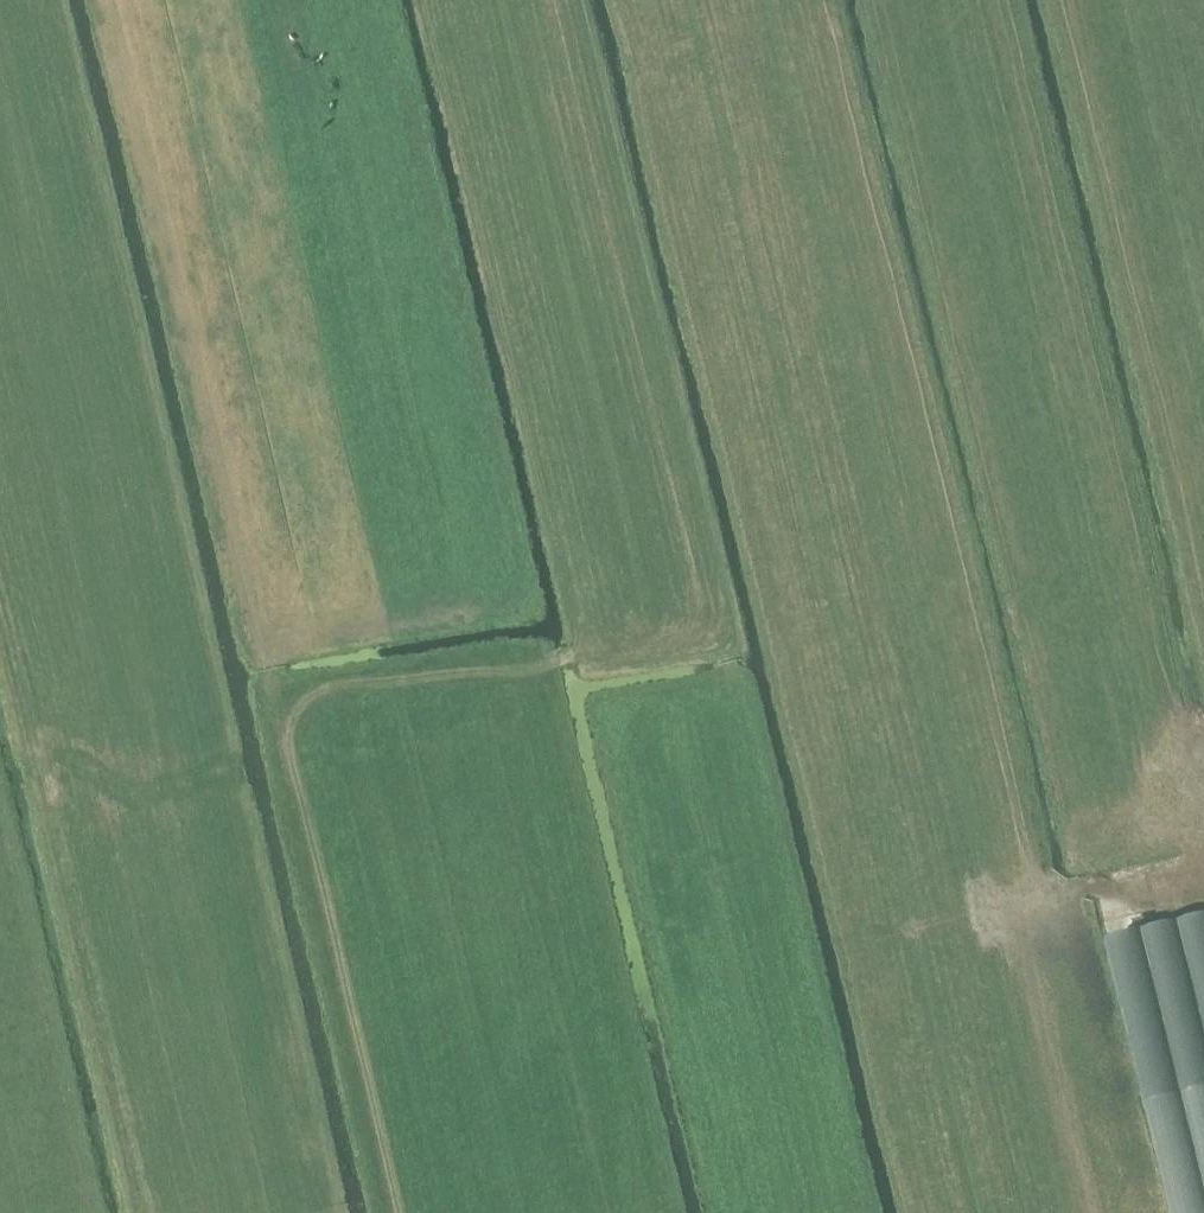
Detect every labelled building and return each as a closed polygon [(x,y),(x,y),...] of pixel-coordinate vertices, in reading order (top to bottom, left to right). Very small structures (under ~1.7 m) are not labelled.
[(1090,899),(1171,1212),(1203,1212),(1203,870),(1090,899)]
